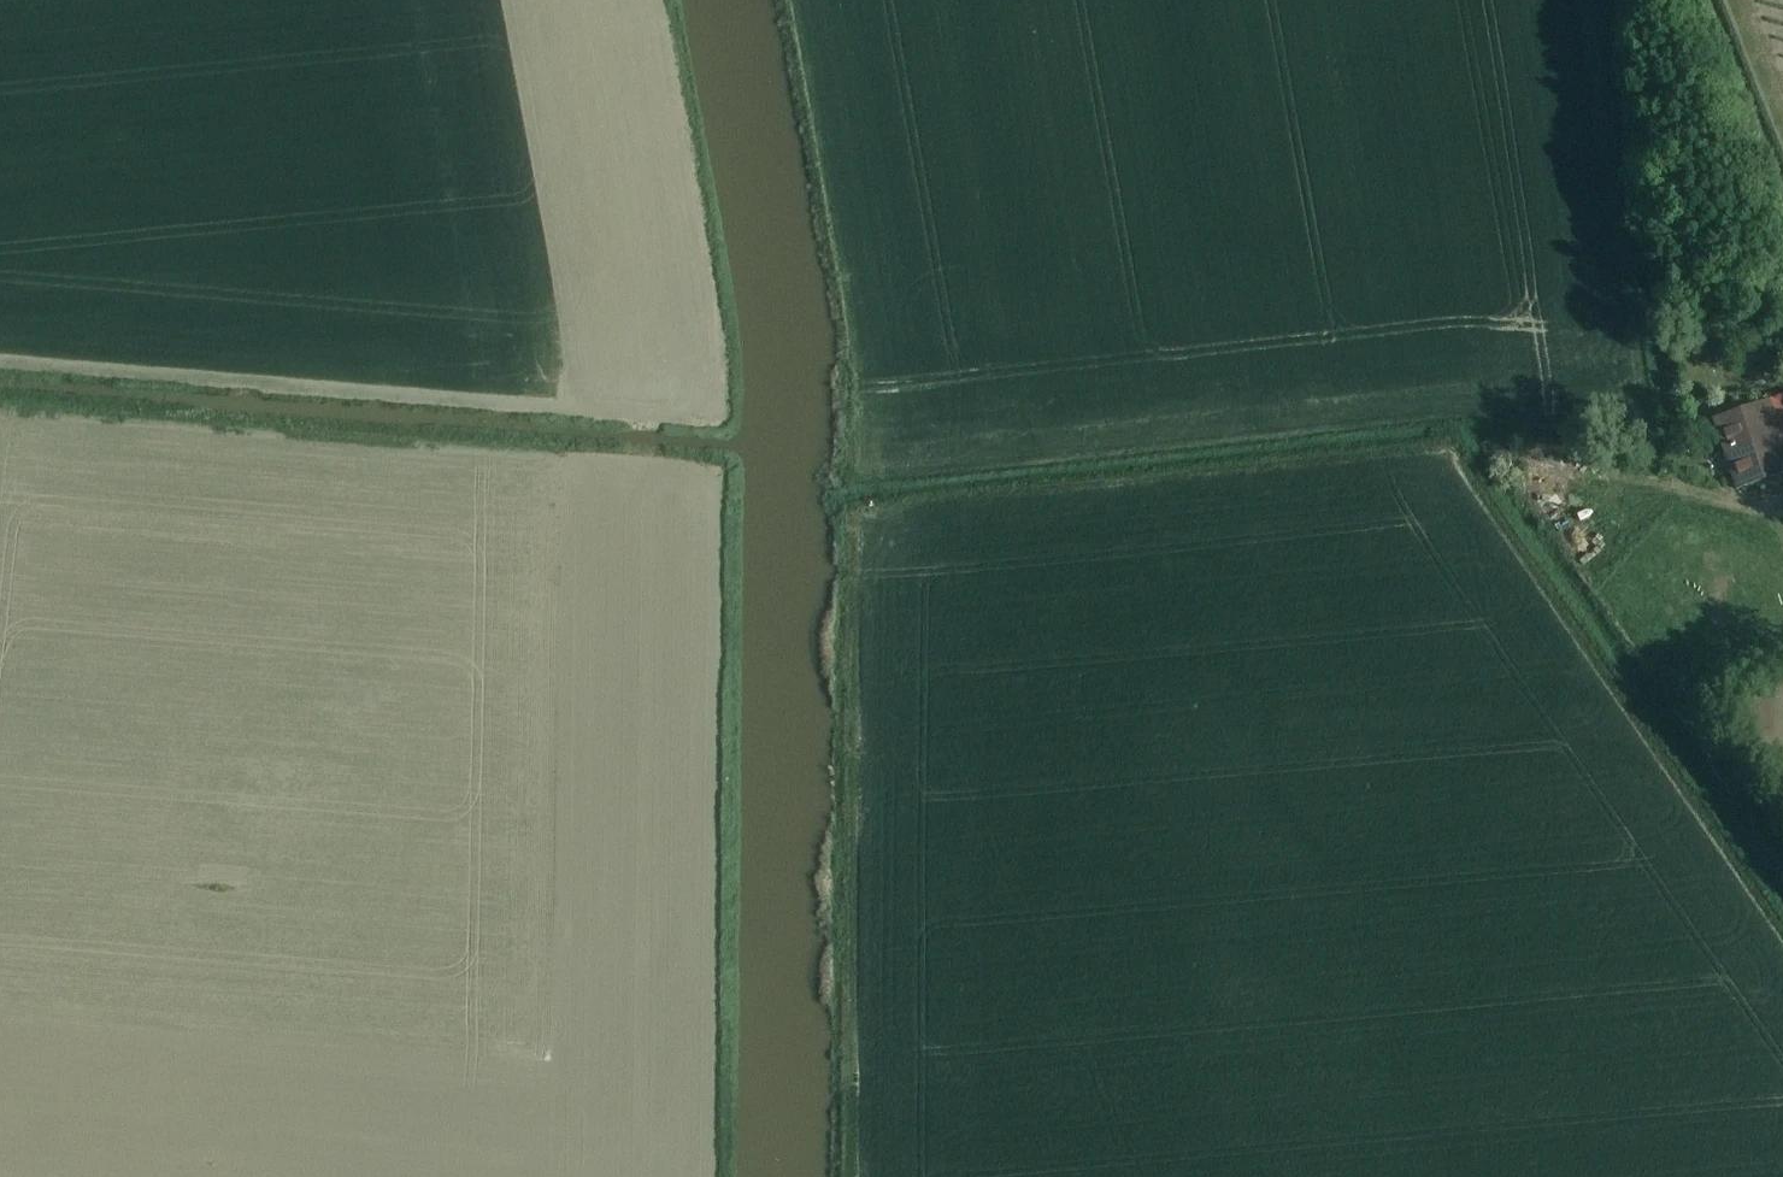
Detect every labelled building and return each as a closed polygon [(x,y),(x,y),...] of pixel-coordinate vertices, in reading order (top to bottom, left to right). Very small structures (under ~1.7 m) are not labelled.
[(1716,420),(1740,490),(1782,475),(1782,442),(1769,402),(1716,420)]
